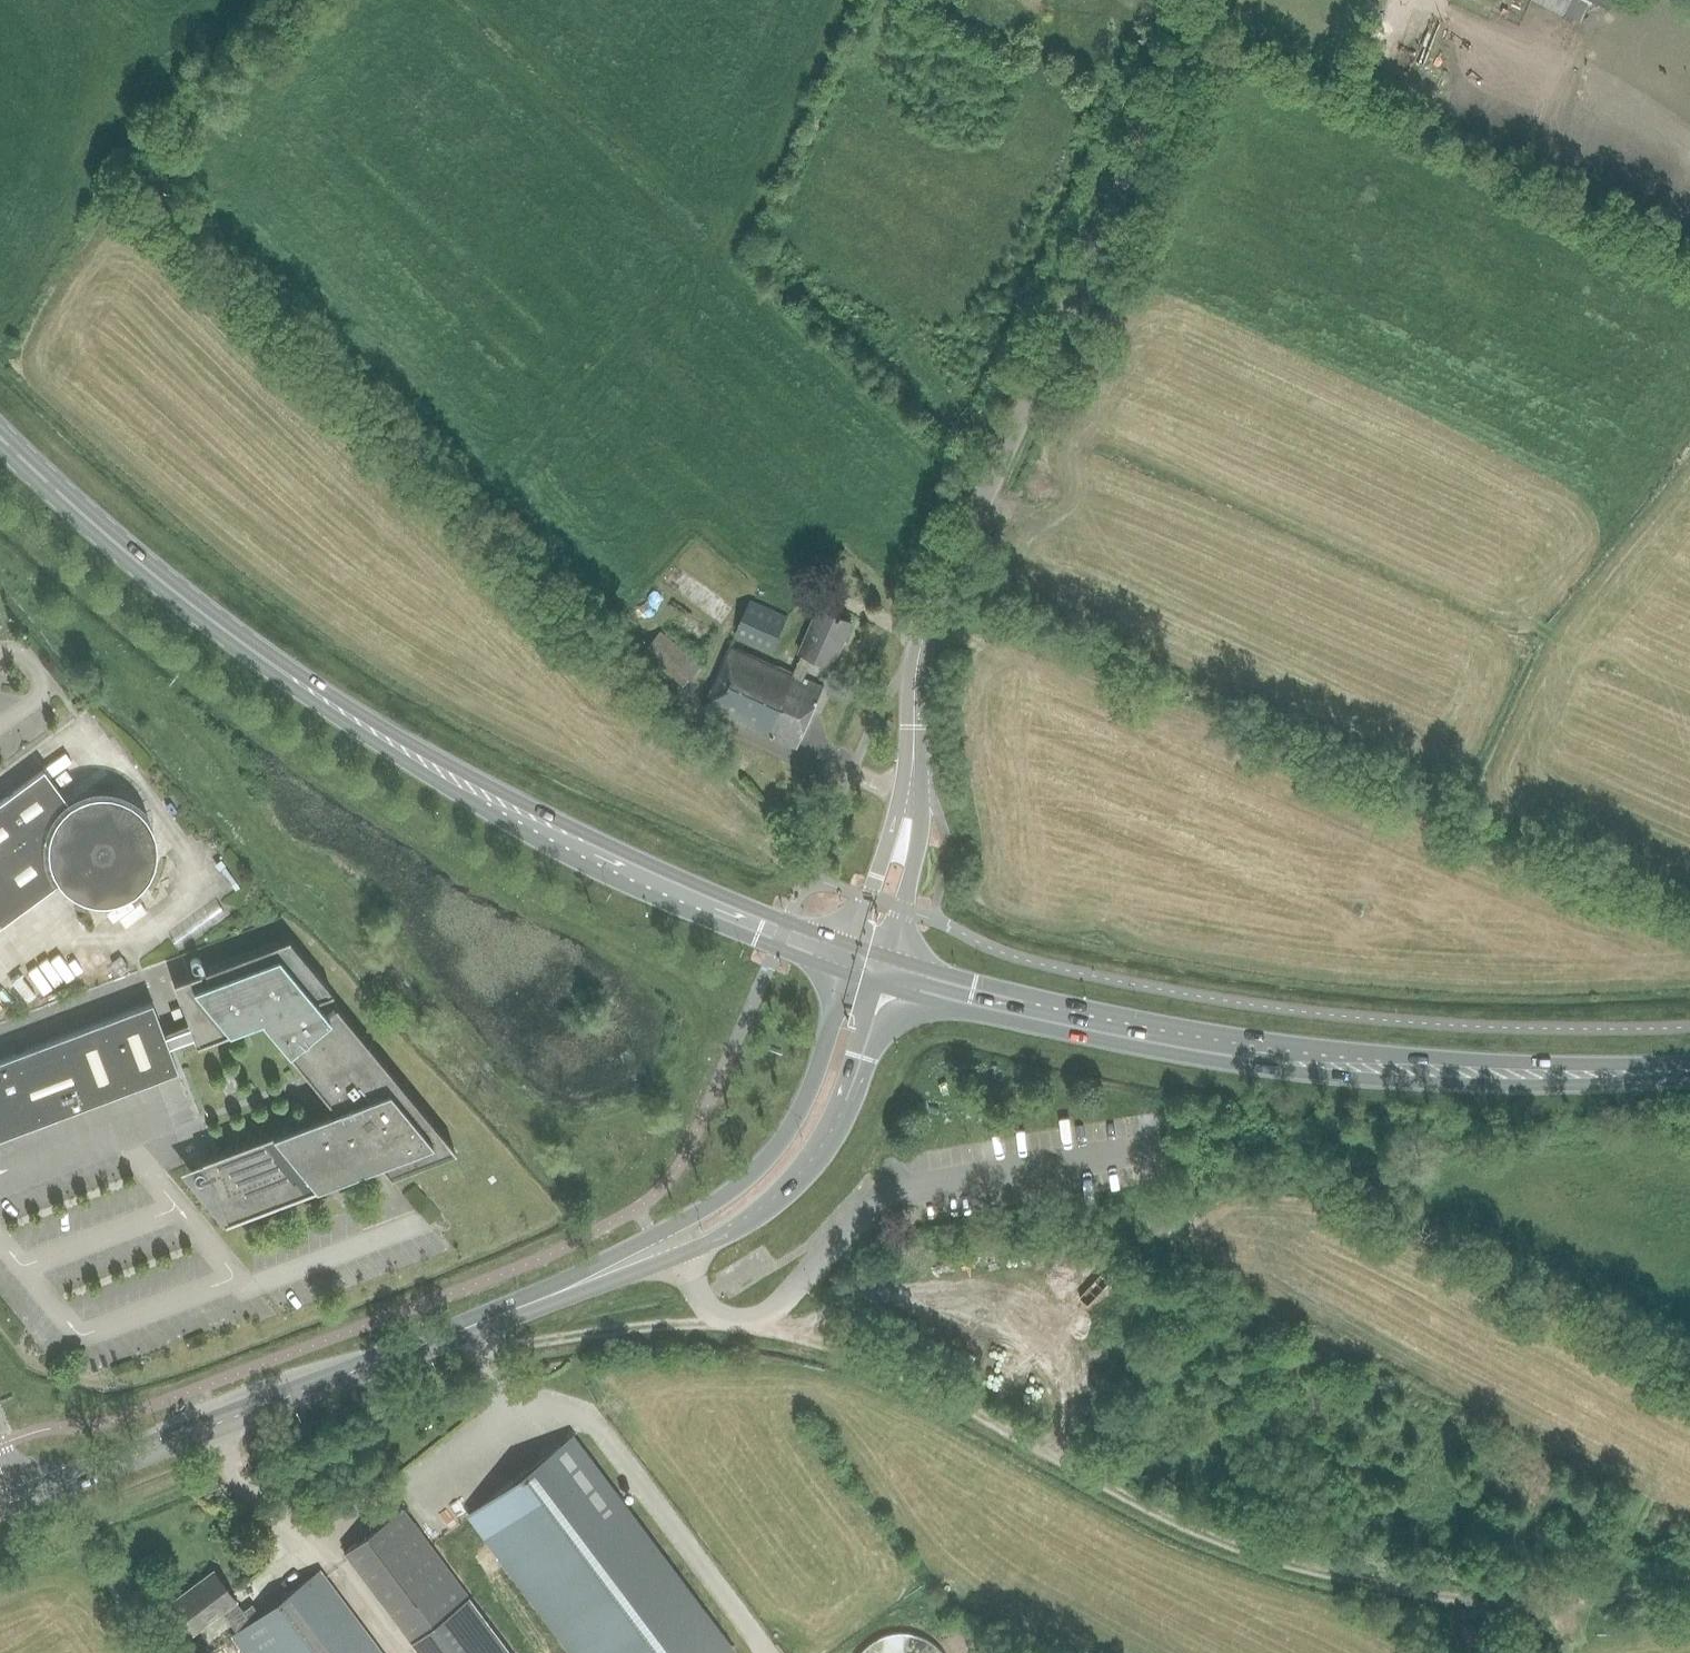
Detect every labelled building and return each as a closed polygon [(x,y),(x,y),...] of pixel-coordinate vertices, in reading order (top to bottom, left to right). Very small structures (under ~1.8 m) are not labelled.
[(1563,14),(1574,19),(1582,23),(1592,0),(1534,0),(1563,14)] [(771,651),(786,616),(749,600),(734,635),(771,651)] [(832,667),(851,623),(818,608),(799,653),(801,654),(793,673),(730,646),(703,709),(796,749),(823,686),(804,678),(813,659),(832,667)] [(683,686),(701,666),(661,631),(643,652),(683,686)] [(667,708),(677,696),(659,680),(649,691),(667,708)] [(61,758),(51,766),(61,779),(71,770),(61,758)] [(155,847),(153,837),(150,827),(144,817),(137,809),(128,803),(119,799),(109,796),(98,795),(87,797),(77,800),(69,805),(42,770),(0,801),(0,925),(57,883),(64,890),(82,901),(92,904),(103,904),(113,903),(124,899),(133,894),(141,886),(147,878),(152,868),(154,858),(155,847)] [(201,1163),(223,1222),(224,1224),(378,1165),(389,1178),(390,1177),(453,1153),(454,1152),(335,1007),(325,1014),(311,997),(327,991),(282,936),(168,979),(191,1042),(257,1017),(283,1050),(333,1111),(200,1161),(201,1163)] [(19,985),(32,1008),(104,969),(91,945),(19,985)] [(176,1071),(151,1003),(0,1060),(0,1138),(176,1071)] [(575,1652),(721,1652),(733,1643),(571,1426),(465,1506),(575,1652)] [(415,1514),(423,1525),(434,1517),(426,1505),(415,1514)] [(419,1652),(508,1652),(401,1509),(344,1552),(419,1652)] [(319,1572),(260,1616),(252,1605),(243,1612),(213,1572),(170,1604),(192,1633),(220,1611),(237,1633),(231,1637),(243,1652),(380,1652),(319,1572)]
